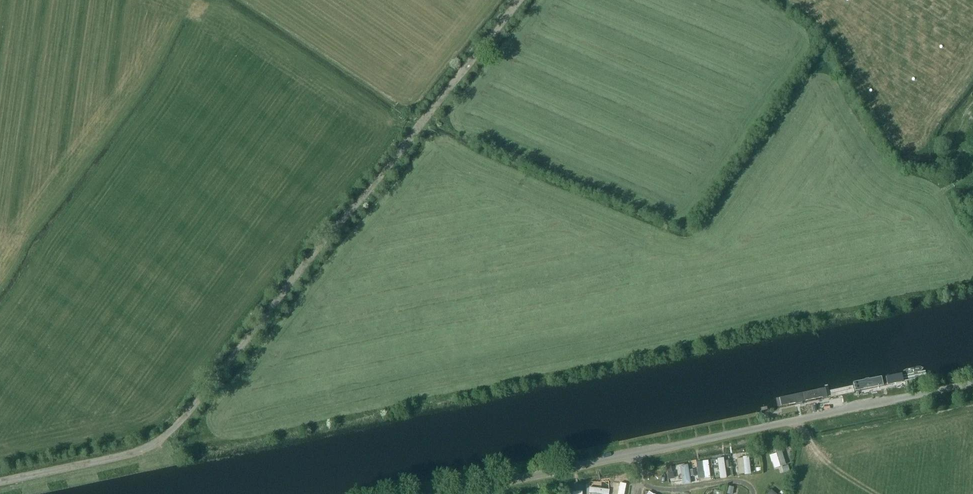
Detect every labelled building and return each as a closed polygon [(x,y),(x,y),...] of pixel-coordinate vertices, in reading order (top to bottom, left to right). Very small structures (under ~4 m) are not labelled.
[(902,372),(886,375),(888,384),(904,380),(902,372)] [(883,375),(834,386),(836,397),(885,387),(883,375)] [(775,398),(777,410),(826,399),(824,388),(775,398)] [(785,471),(789,470),(786,450),(772,452),(774,468),(784,466),(785,471)] [(727,456),(720,457),(723,477),(729,477),(727,456)] [(752,456),(740,457),(741,474),(753,473),(752,456)] [(712,459),(699,460),(700,478),(713,477),(712,459)] [(682,464),(685,484),(694,483),(691,463),(682,464)] [(628,482),(614,481),(613,493),(618,493),(627,493),(628,482)] [(727,493),(730,493),(736,493),(736,486),(728,485),(727,493)] [(595,493),(604,493),(607,493),(611,493),(612,489),(592,486),(591,492),(595,493)]
